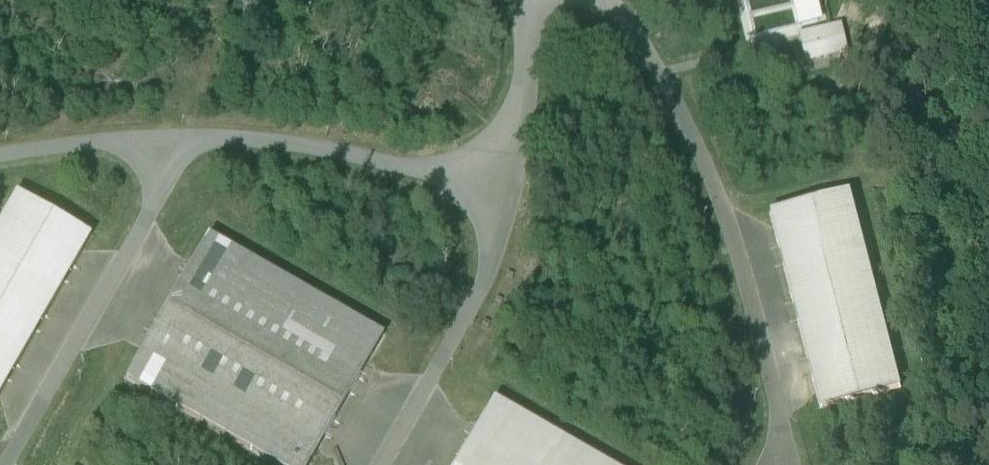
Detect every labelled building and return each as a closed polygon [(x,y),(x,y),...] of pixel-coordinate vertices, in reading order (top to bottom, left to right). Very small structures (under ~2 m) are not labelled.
[(806,0),(789,0),(796,31),(812,27),(806,0)] [(812,27),(819,25),(813,0),(806,0),(812,27)] [(847,54),(840,26),(798,36),(804,64),(847,54)] [(850,193),(770,214),(820,409),(900,388),(850,193)] [(0,224),(0,392),(90,236),(17,195),(0,224)] [(208,236),(126,380),(275,464),(309,464),(383,336),(208,236)] [(494,400),(456,464),(608,464),(494,400)]
